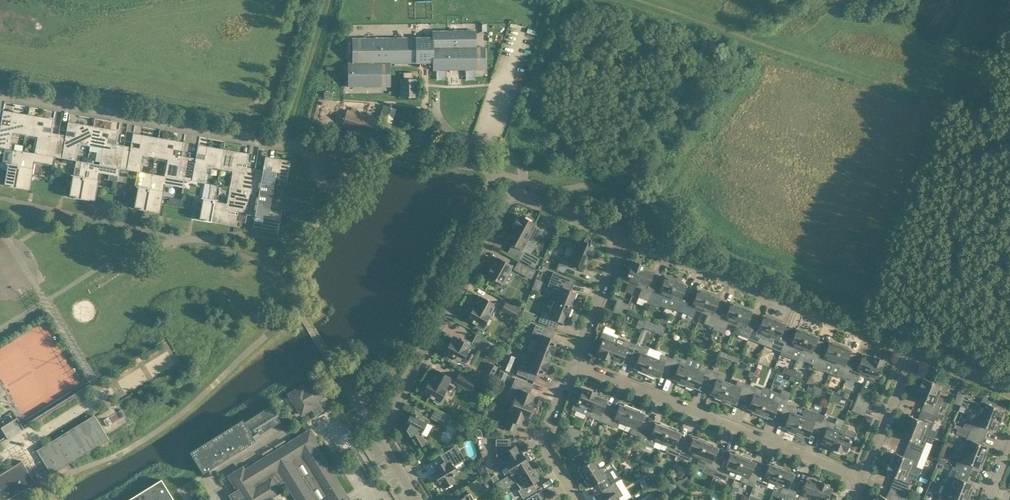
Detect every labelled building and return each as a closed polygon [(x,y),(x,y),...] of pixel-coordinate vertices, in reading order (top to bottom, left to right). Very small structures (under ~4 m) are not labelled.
[(381,83),(381,63),(433,62),(433,67),(450,67),(450,70),(460,70),(460,67),(477,66),(476,33),(459,33),(459,30),(449,31),(449,34),(432,34),(432,37),(361,38),(362,62),(348,62),(348,86),(354,86),(354,83),(381,83)] [(404,79),(401,79),(401,97),(416,97),(416,79),(413,79),(413,72),(404,72),(404,79)] [(384,105),(379,119),(386,122),(391,107),(384,105)] [(379,120),(347,109),(342,126),(373,136),(379,120)] [(0,130),(0,147),(10,149),(13,132),(25,135),(28,116),(11,113),(10,121),(2,120),(1,119),(1,124),(0,130)] [(45,119),(28,116),(25,135),(37,137),(34,153),(47,156),(51,132),(52,133),(53,128),(52,128),(51,132),(43,131),(45,119)] [(90,146),(93,128),(76,125),(75,132),(74,136),(67,135),(67,131),(66,131),(66,135),(62,158),(75,160),(78,144),(90,146)] [(110,131),(93,128),(90,146),(102,148),(100,164),(99,165),(112,167),(116,144),(117,144),(118,140),(117,140),(116,144),(108,142),(110,131)] [(55,157),(59,134),(52,133),(51,132),(47,156),(55,157)] [(66,135),(59,134),(55,157),(62,158),(66,135)] [(143,155),(155,157),(158,139),(141,136),(140,143),(139,148),(132,146),(132,142),(131,142),(131,146),(131,147),(127,169),(140,172),(143,155)] [(175,142),(158,139),(155,157),(167,160),(165,176),(177,178),(181,155),(182,155),(183,151),(182,151),(181,155),(173,154),(175,142)] [(120,168),(124,145),(117,144),(116,144),(112,167),(120,168)] [(131,147),(131,146),(124,145),(120,168),(127,169),(131,147)] [(220,169),(223,151),(206,148),(205,155),(204,159),(197,158),(197,154),(196,154),(196,158),(192,181),(205,183),(206,181),(208,167),(220,169)] [(16,186),(22,151),(16,150),(15,156),(12,156),(11,164),(6,163),(8,164),(7,170),(4,184),(10,185),(16,186)] [(30,190),(33,174),(35,161),(53,164),(52,170),(55,157),(47,156),(34,153),(22,151),(16,186),(29,188),(29,190),(30,190)] [(243,190),(247,167),(248,163),(247,163),(247,159),(240,158),(240,154),(223,151),(220,169),(233,171),(230,187),(243,190)] [(185,180),(189,157),(182,155),(181,155),(177,178),(185,180)] [(196,158),(189,157),(185,180),(192,181),(196,158)] [(67,180),(65,186),(71,187),(69,195),(75,196),(81,197),(87,162),(75,160),(73,175),(68,174),(67,180)] [(287,184),(291,161),(290,160),(290,162),(274,160),(272,167),(272,171),(264,170),(265,166),(264,166),(263,170),(259,193),(272,195),(275,178),(287,181),(287,184)] [(95,201),(98,186),(100,173),(109,174),(108,180),(117,181),(118,181),(120,168),(112,167),(99,165),(100,164),(87,162),(81,197),(94,199),(94,201),(95,201)] [(247,214),(255,168),(247,167),(243,190),(230,187),(227,204),(215,202),(214,201),(211,220),(212,220),(228,223),(229,219),(237,220),(236,224),(235,226),(236,226),(237,220),(245,222),(247,214)] [(269,211),(272,195),(259,193),(263,170),(255,168),(247,214),(255,215),(254,220),(255,220),(256,216),(263,217),(263,221),(261,228),(278,231),(277,233),(278,233),(283,210),(282,210),(281,213),(269,211)] [(146,209),(152,174),(146,173),(144,172),(142,187),(136,186),(138,187),(137,193),(134,206),(140,208),(146,209)] [(160,213),(163,197),(165,184),(183,187),(182,193),(183,193),(185,180),(177,178),(165,176),(152,174),(146,209),(159,211),(159,213),(160,213)] [(214,201),(215,202),(218,185),(211,184),(209,198),(201,197),(201,198),(203,198),(202,204),(199,218),(205,219),(211,220),(214,201)] [(525,218),(521,215),(520,217),(518,216),(513,226),(515,227),(507,242),(523,251),(519,258),(534,266),(538,258),(530,254),(539,237),(530,233),(535,223),(533,222),(533,220),(533,218),(532,217),(530,216),(528,216),(527,217),(525,218)] [(578,239),(576,245),(578,246),(575,252),(574,252),(572,258),(573,258),(571,264),(575,266),(584,269),(590,255),(592,256),(595,247),(591,246),(592,244),(591,244),(591,241),(591,239),(589,238),(587,237),(584,239),(584,241),(578,239)] [(512,265),(506,262),(498,257),(493,266),(492,265),(487,274),(488,275),(487,276),(488,276),(487,278),(494,282),(495,280),(502,284),(512,265)] [(564,272),(568,261),(561,259),(557,269),(564,272)] [(535,271),(519,262),(515,269),(531,278),(535,271)] [(643,266),(643,265),(635,262),(634,264),(632,264),(627,275),(626,275),(624,281),(629,283),(626,289),(633,292),(636,286),(643,266)] [(650,269),(643,266),(636,286),(642,288),(639,297),(648,300),(648,303),(657,280),(651,278),(653,272),(649,271),(650,269)] [(574,280),(565,276),(554,272),(549,285),(560,289),(555,300),(570,306),(576,292),(570,290),(574,280)] [(669,298),(676,279),(670,277),(669,278),(665,277),(663,282),(657,280),(648,303),(658,307),(662,296),(669,298)] [(682,284),(683,282),(676,279),(669,298),(665,307),(672,310),(672,308),(682,312),(690,293),(684,291),(686,285),(682,284)] [(701,312),(709,292),(703,290),(702,291),(698,290),(695,295),(690,293),(682,312),(692,316),(695,309),(701,312)] [(715,327),(723,306),(717,304),(719,298),(715,297),(716,295),(709,292),(701,312),(708,314),(705,323),(710,325),(715,327)] [(494,303),(490,301),(481,296),(474,308),(473,308),(472,309),(470,308),(468,309),(467,311),(467,314),(469,315),(467,318),(477,324),(476,326),(484,330),(487,324),(486,324),(489,316),(488,316),(494,303)] [(572,307),(570,306),(555,300),(550,313),(543,310),(539,321),(555,327),(558,321),(563,323),(566,317),(567,318),(572,307)] [(629,305),(627,304),(617,301),(615,306),(626,311),(629,305)] [(505,302),(501,310),(517,318),(521,311),(505,302)] [(734,325),(742,305),(736,303),(735,305),(731,303),(728,308),(723,306),(714,329),(724,333),(728,322),(734,325)] [(752,312),(748,310),(749,308),(742,305),(734,325),(741,327),(738,334),(748,338),(756,319),(750,317),(752,312)] [(624,316),(626,311),(615,306),(613,312),(624,316)] [(525,309),(523,316),(535,321),(538,314),(525,309)] [(767,338),(775,318),(768,316),(768,318),(763,316),(761,322),(756,319),(748,338),(758,342),(761,335),(767,338)] [(785,325),(781,323),(781,321),(775,318),(767,338),(774,340),(771,347),(781,351),(788,332),(783,330),(785,325)] [(647,320),(643,327),(650,331),(654,323),(647,320)] [(558,346),(556,346),(557,344),(555,343),(556,340),(551,338),(553,332),(544,328),(536,325),(533,332),(532,334),(538,336),(537,339),(538,342),(534,350),(534,352),(548,358),(550,353),(553,354),(554,352),(555,352),(557,351),(558,349),(558,346)] [(800,351),(808,331),(801,329),(801,331),(796,329),(794,335),(788,332),(781,351),(791,355),(793,351),(799,353),(800,351)] [(818,338),(814,336),(814,334),(808,331),(800,351),(807,354),(804,360),(814,364),(821,345),(816,343),(818,338)] [(615,342),(616,343),(618,338),(603,332),(600,340),(601,341),(597,352),(601,354),(600,357),(609,360),(610,357),(609,357),(615,342)] [(488,342),(485,341),(486,340),(477,335),(473,343),(481,347),(482,346),(484,348),(488,342)] [(630,359),(636,345),(618,337),(618,338),(616,343),(615,342),(609,357),(610,357),(614,358),(612,361),(621,365),(624,357),(630,359)] [(469,343),(470,342),(463,339),(462,340),(458,338),(457,341),(452,338),(449,344),(447,343),(444,349),(445,350),(445,351),(446,352),(444,355),(451,358),(453,356),(462,361),(466,355),(470,357),(475,347),(469,343)] [(833,364),(841,345),(834,342),(833,344),(829,342),(827,348),(821,345),(814,364),(813,367),(823,371),(826,361),(833,364)] [(646,375),(653,357),(646,355),(648,349),(636,345),(630,359),(637,362),(634,367),(639,369),(637,371),(646,375)] [(851,351),(847,349),(847,347),(841,345),(833,364),(839,367),(837,373),(847,377),(854,358),(849,356),(851,351)] [(724,350),(722,355),(738,361),(740,355),(724,350)] [(550,365),(549,365),(549,363),(547,362),(548,358),(534,352),(532,355),(529,363),(524,361),(522,361),(518,373),(525,376),(534,380),(537,374),(542,376),(543,373),(545,374),(546,371),(548,372),(550,370),(550,368),(550,365)] [(673,360),(673,359),(661,355),(659,360),(653,357),(646,375),(654,378),(655,375),(659,377),(661,372),(667,375),(669,370),(673,360)] [(866,377),(874,358),(867,355),(866,357),(862,355),(860,361),(854,358),(847,377),(857,381),(859,375),(866,377)] [(685,386),(695,359),(688,357),(687,360),(675,356),(673,359),(673,360),(669,370),(667,375),(674,377),(673,378),(677,380),(676,382),(685,386)] [(872,380),(878,382),(880,376),(879,375),(884,364),(882,363),(883,360),(874,357),(874,358),(866,377),(859,393),(866,396),(869,389),(870,389),(873,382),(872,381),(872,380)] [(707,385),(712,371),(700,366),(702,362),(695,359),(685,386),(693,389),(694,386),(698,388),(700,383),(707,385)] [(790,375),(793,370),(785,366),(782,372),(790,375)] [(451,377),(447,375),(438,370),(431,383),(428,381),(423,392),(431,397),(436,399),(435,401),(440,404),(443,398),(442,398),(446,391),(444,390),(451,377)] [(801,373),(793,370),(790,375),(798,379),(801,373)] [(722,401),(729,383),(722,380),(724,375),(712,371),(707,385),(713,387),(711,393),(715,394),(714,397),(722,401)] [(459,373),(455,381),(470,389),(475,381),(459,373)] [(532,385),(523,381),(516,378),(512,389),(516,390),(514,395),(516,396),(513,404),(531,411),(534,403),(531,402),(534,394),(529,393),(532,385)] [(946,393),(949,385),(936,380),(935,383),(926,379),(925,381),(924,380),(920,389),(922,390),(922,389),(939,396),(941,391),(946,393)] [(738,397),(744,400),(750,385),(738,381),(736,386),(729,383),(722,401),(730,404),(731,401),(736,403),(738,397)] [(302,386),(289,394),(302,414),(315,406),(316,408),(313,410),(316,414),(323,410),(317,400),(322,397),(314,383),(305,389),(302,386)] [(759,415),(766,398),(759,395),(761,390),(750,385),(744,400),(750,402),(748,408),(752,409),(751,412),(759,415)] [(814,386),(812,391),(820,394),(822,389),(814,386)] [(594,395),(595,395),(596,392),(587,389),(586,392),(582,390),(577,402),(576,401),(572,409),(587,414),(588,410),(594,395)] [(949,400),(939,396),(922,389),(922,390),(918,400),(926,403),(922,411),(936,417),(942,403),(947,405),(949,400)] [(786,404),(790,393),(782,390),(779,397),(775,396),(773,401),(766,398),(759,415),(768,419),(769,416),(773,418),(774,416),(780,419),(786,404)] [(961,405),(965,394),(960,391),(956,401),(955,403),(961,405)] [(870,398),(866,396),(859,393),(856,402),(862,404),(863,402),(868,404),(870,398)] [(605,422),(611,408),(605,406),(608,397),(599,394),(598,397),(595,395),(594,395),(588,410),(587,414),(586,415),(605,422)] [(833,394),(830,401),(838,404),(841,397),(833,394)] [(967,407),(970,400),(971,396),(965,394),(961,405),(967,407)] [(996,403),(993,402),(984,398),(981,404),(970,400),(967,407),(983,414),(1000,420),(1002,421),(1005,412),(1004,412),(1004,410),(995,406),(996,403)] [(861,407),(862,404),(856,402),(852,410),(864,414),(866,409),(861,407)] [(527,419),(531,411),(513,404),(510,412),(508,411),(507,413),(503,411),(499,424),(506,427),(505,428),(514,431),(517,423),(522,425),(525,418),(527,419)] [(626,425),(633,407),(625,404),(623,407),(619,405),(617,410),(611,408),(605,422),(617,427),(619,422),(626,425)] [(795,434),(802,417),(795,414),(797,409),(786,404),(780,419),(786,421),(784,426),(788,428),(787,431),(795,434)] [(256,440),(255,437),(281,421),(271,405),(245,421),(243,418),(201,444),(190,451),(203,472),(203,473),(215,466),(256,440)] [(641,441),(648,422),(642,420),(644,415),(640,413),(641,411),(633,407),(626,425),(633,427),(631,433),(642,437),(641,441)] [(817,433),(823,419),(824,416),(805,408),(802,417),(795,434),(803,437),(805,435),(809,436),(811,431),(817,433)] [(123,410),(110,415),(112,421),(125,415),(123,410)] [(423,439),(421,434),(428,420),(421,417),(422,415),(413,410),(404,425),(408,427),(407,430),(418,448),(425,444),(423,439)] [(435,410),(432,417),(446,425),(450,418),(435,410)] [(931,430),(936,417),(922,411),(919,419),(911,416),(907,427),(935,437),(937,432),(931,430)] [(996,431),(1000,421),(1000,420),(983,414),(981,419),(976,417),(974,421),(968,418),(964,428),(971,430),(985,436),(988,428),(996,431)] [(47,468),(50,473),(53,472),(69,461),(70,461),(108,437),(107,435),(96,417),(95,416),(44,447),(43,446),(40,440),(11,458),(15,465),(0,474),(0,499),(7,499),(8,499),(9,499),(13,496),(25,489),(35,482),(32,477),(36,475),(37,478),(45,473),(44,470),(47,468)] [(834,446),(839,431),(833,429),(835,424),(823,419),(817,433),(823,436),(820,444),(829,447),(830,445),(833,446),(834,446)] [(40,440),(37,435),(29,422),(22,426),(19,421),(3,431),(6,436),(0,440),(8,453),(11,458),(40,440)] [(662,443),(669,426),(660,423),(659,426),(655,424),(655,425),(648,422),(641,441),(653,446),(655,441),(662,443)] [(833,446),(832,449),(841,452),(842,449),(846,451),(851,440),(852,441),(856,433),(846,429),(847,426),(842,424),(839,431),(834,446),(833,446)] [(580,431),(569,426),(567,432),(578,437),(580,431)] [(677,429),(669,426),(662,443),(668,446),(666,451),(678,456),(684,442),(678,439),(680,434),(676,432),(677,429)] [(935,437),(907,427),(903,437),(911,440),(907,448),(922,454),(921,454),(922,454),(925,456),(927,452),(923,450),(927,440),(932,443),(935,437)] [(982,444),(985,436),(971,430),(965,444),(970,446),(968,451),(985,458),(989,447),(982,444)] [(576,442),(578,437),(567,432),(565,438),(576,442)] [(699,458),(706,441),(698,437),(697,440),(692,439),(690,444),(684,442),(678,456),(690,461),(692,456),(699,458)] [(341,498),(346,495),(316,446),(319,444),(315,438),(294,450),(289,442),(244,470),(243,467),(229,476),(238,490),(230,495),(233,499),(266,499),(280,491),(275,484),(284,478),(297,499),(342,499),(341,498)] [(524,455),(521,451),(518,452),(515,446),(511,448),(510,446),(510,440),(497,440),(496,451),(497,452),(501,450),(506,459),(503,461),(511,474),(527,463),(528,463),(527,461),(528,459),(526,455),(524,455)] [(699,458),(696,466),(703,469),(704,466),(716,471),(721,456),(715,454),(717,449),(713,447),(714,444),(706,441),(699,458)] [(456,446),(450,450),(441,455),(445,461),(436,466),(439,470),(434,473),(439,482),(441,481),(445,488),(454,482),(450,477),(457,473),(453,466),(464,459),(456,446)] [(916,467),(921,454),(922,454),(907,448),(904,456),(896,453),(893,463),(892,464),(920,475),(922,469),(916,467)] [(981,468),(985,458),(968,451),(966,456),(961,454),(956,467),(970,473),(973,465),(981,468)] [(736,473),(743,456),(735,452),(734,455),(730,454),(728,459),(721,456),(716,471),(728,475),(730,470),(736,473)] [(584,478),(600,468),(597,463),(601,461),(597,453),(584,461),(586,464),(579,468),(584,478)] [(752,459),(743,456),(736,473),(743,476),(741,481),(753,486),(760,467),(754,465),(755,463),(751,462),(752,459)] [(531,470),(527,463),(511,474),(512,473),(522,489),(519,491),(523,497),(536,490),(532,483),(538,480),(536,477),(538,476),(533,469),(531,470)] [(775,484),(782,467),(774,463),(773,466),(769,465),(766,470),(760,467),(753,486),(755,482),(766,487),(768,481),(775,484)] [(892,464),(893,463),(891,463),(887,472),(889,472),(888,474),(896,477),(892,488),(906,494),(912,478),(917,480),(920,475),(892,464)] [(975,484),(967,481),(970,473),(956,467),(953,466),(946,485),(954,488),(970,495),(975,484)] [(778,499),(791,499),(792,497),(798,482),(791,480),(794,474),(789,473),(790,470),(782,467),(775,484),(782,487),(780,492),(781,493),(778,499)] [(603,473),(600,468),(584,478),(590,487),(597,483),(599,485),(602,491),(615,483),(607,470),(603,473)] [(818,484),(814,483),(816,480),(807,476),(804,485),(798,482),(792,497),(793,497),(792,499),(793,499),(797,499),(798,499),(800,499),(812,499),(819,484),(818,484)] [(161,480),(128,499),(174,499),(161,480)] [(477,480),(466,487),(470,493),(458,499),(475,499),(473,498),(479,495),(476,490),(481,486),(477,480)] [(818,484),(819,484),(812,499),(827,499),(831,489),(827,488),(828,485),(819,481),(818,484)] [(618,498),(622,495),(615,483),(602,491),(605,496),(607,498),(603,499),(619,499),(618,498)] [(970,495),(954,488),(946,485),(940,499),(968,499),(970,495)] [(906,494),(892,488),(891,489),(887,498),(879,494),(878,495),(877,495),(874,499),(902,499),(906,494)]
